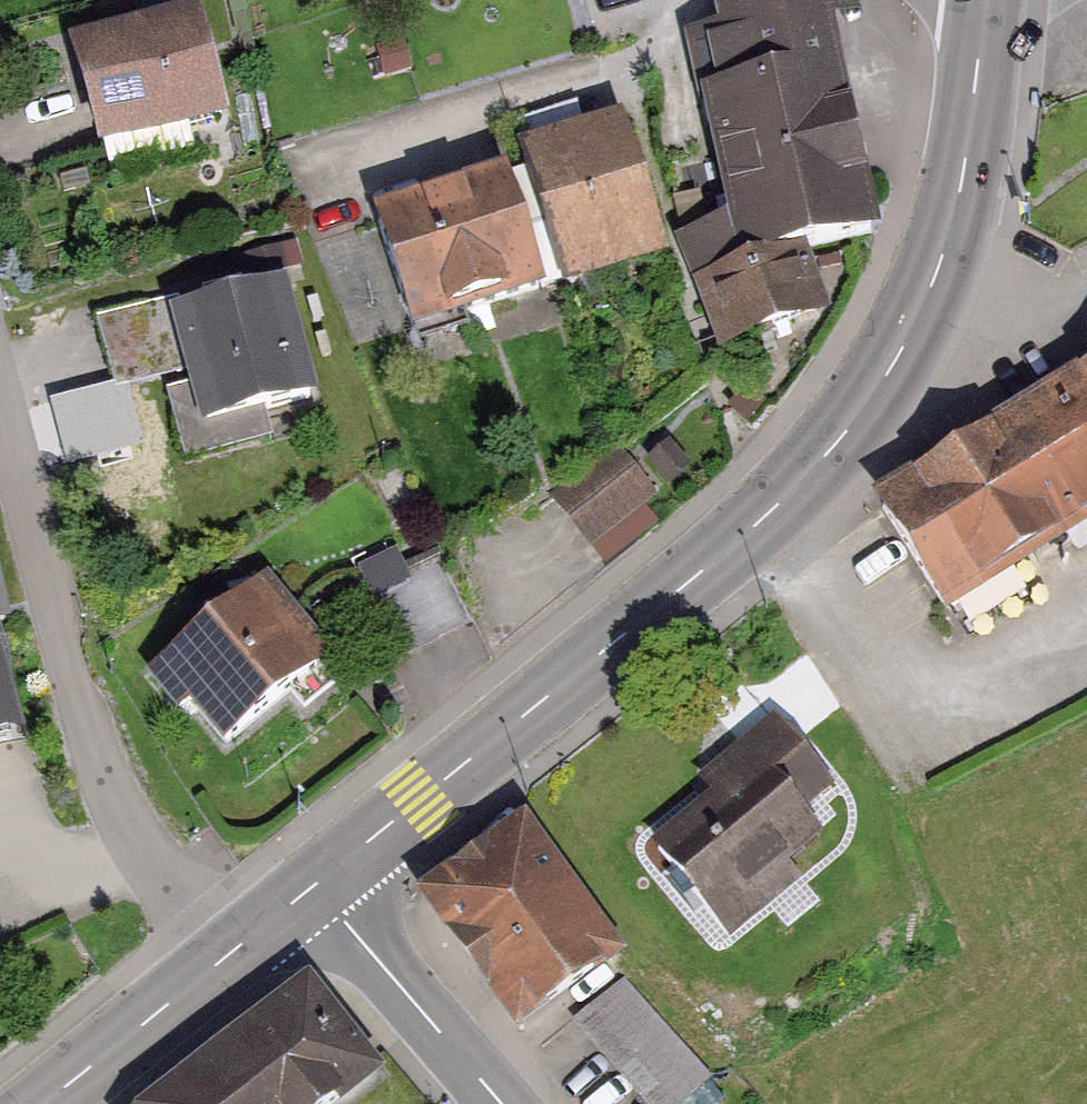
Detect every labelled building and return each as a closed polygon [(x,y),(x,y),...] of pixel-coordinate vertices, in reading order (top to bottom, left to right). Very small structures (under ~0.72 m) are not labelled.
[(877,248),(822,0),(713,0),(723,36),(698,43),(737,233),(670,246),(706,376),(832,327),(813,270),(877,248)] [(98,161),(232,122),(200,14),(67,53),(98,161)] [(619,116),(520,147),(569,302),(668,271),(619,116)] [(507,176),(374,216),(410,334),(543,294),(507,176)] [(193,434),(319,401),(289,287),(163,319),(193,434)] [(881,507),(947,619),(1086,534),(1086,373),(881,507)] [(615,451),(549,500),(590,554),(655,505),(615,451)] [(688,482),(670,456),(649,471),(667,497),(688,482)] [(445,551),(377,586),(408,647),(476,612),(445,551)] [(195,711),(225,752),(329,676),(264,588),(144,676),(179,723),(195,711)] [(14,650),(0,590),(0,653),(14,650)] [(26,768),(0,657),(0,774),(26,768)] [(655,845),(728,947),(810,889),(794,867),(821,849),(789,805),(817,785),(773,725),(696,779),(713,804),(655,845)] [(432,885),(522,1030),(621,969),(531,824),(432,885)] [(719,1074),(630,973),(580,1017),(656,1103),(684,1103),(719,1074)] [(178,1103),(374,1103),(387,1093),(313,1001),(178,1103)]
